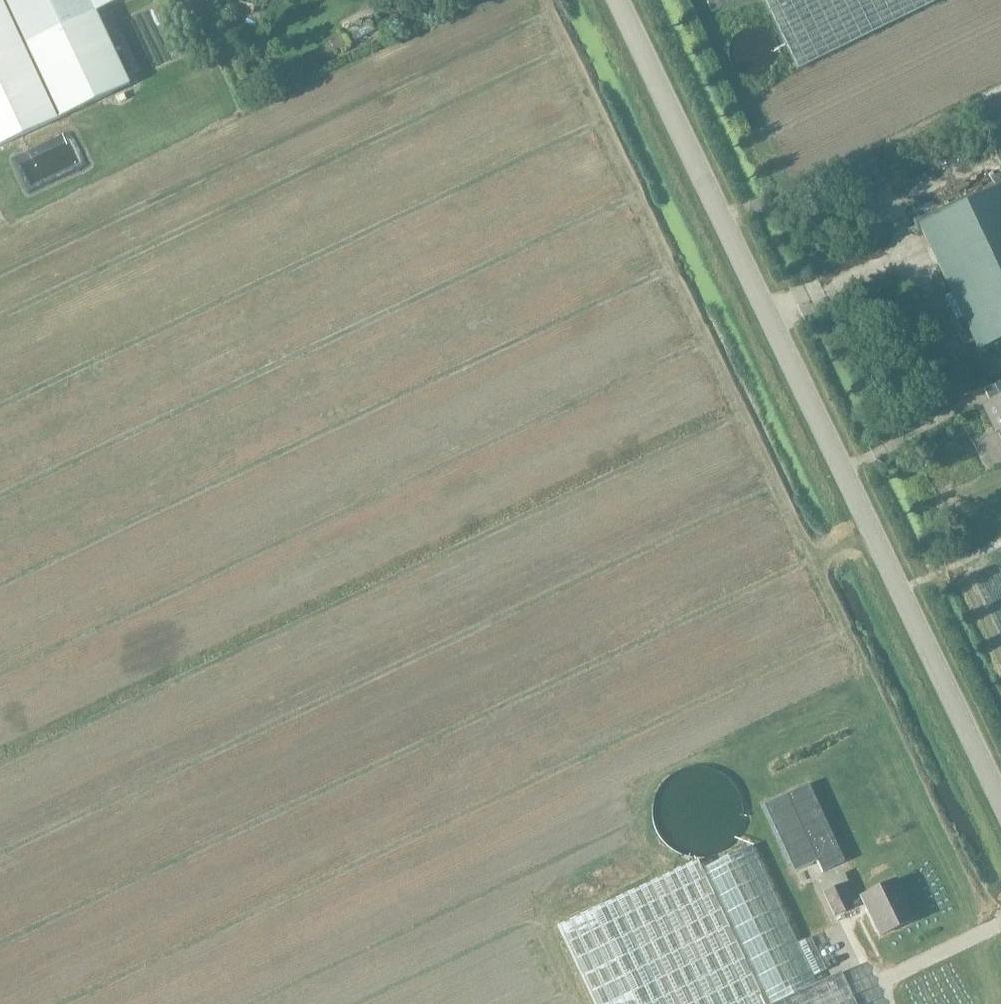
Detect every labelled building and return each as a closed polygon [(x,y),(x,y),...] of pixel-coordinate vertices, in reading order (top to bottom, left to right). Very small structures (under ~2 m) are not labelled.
[(61,119),(59,115),(128,83),(95,12),(120,0),(0,0),(0,147),(61,119)] [(796,69),(797,71),(942,0),(762,0),(796,69)] [(254,24),(255,11),(238,10),(237,22),(254,24)] [(348,28),(354,40),(375,30),(369,18),(362,21),(361,19),(354,22),(356,25),(348,28)] [(1000,338),(1000,185),(920,226),(978,350),(1000,338)] [(995,384),(1000,396),(983,405),(991,421),(994,419),(1000,433),(1000,382),(995,384)] [(817,861),(822,872),(844,862),(808,784),(764,805),(795,871),(817,861)] [(556,927),(593,1003),(855,1003),(840,972),(817,983),(814,977),(826,971),(810,937),(798,943),(753,846),(702,869),(698,860),(592,910),(556,927)] [(880,935),(910,921),(898,897),(902,895),(895,879),(861,895),(880,935)] [(834,915),(853,906),(842,883),(824,892),(834,915)]
